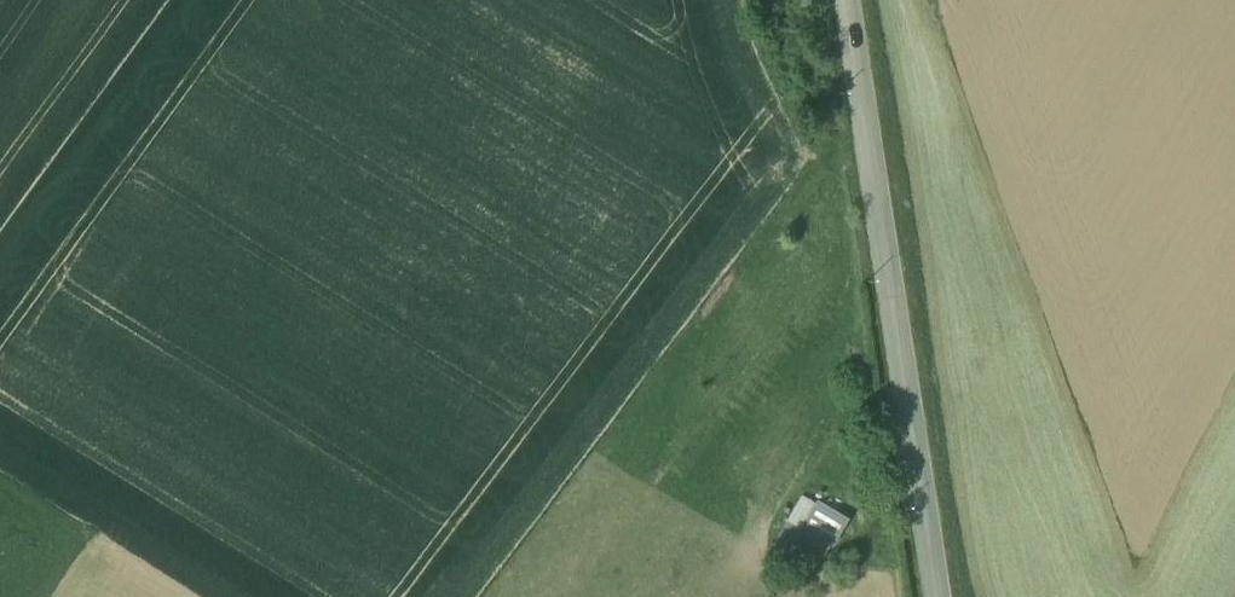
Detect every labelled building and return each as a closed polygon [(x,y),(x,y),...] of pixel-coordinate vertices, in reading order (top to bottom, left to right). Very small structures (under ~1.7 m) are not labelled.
[(818,505),(802,495),(787,520),(804,530),(818,505)] [(828,547),(810,536),(789,569),(808,580),(828,547)]
